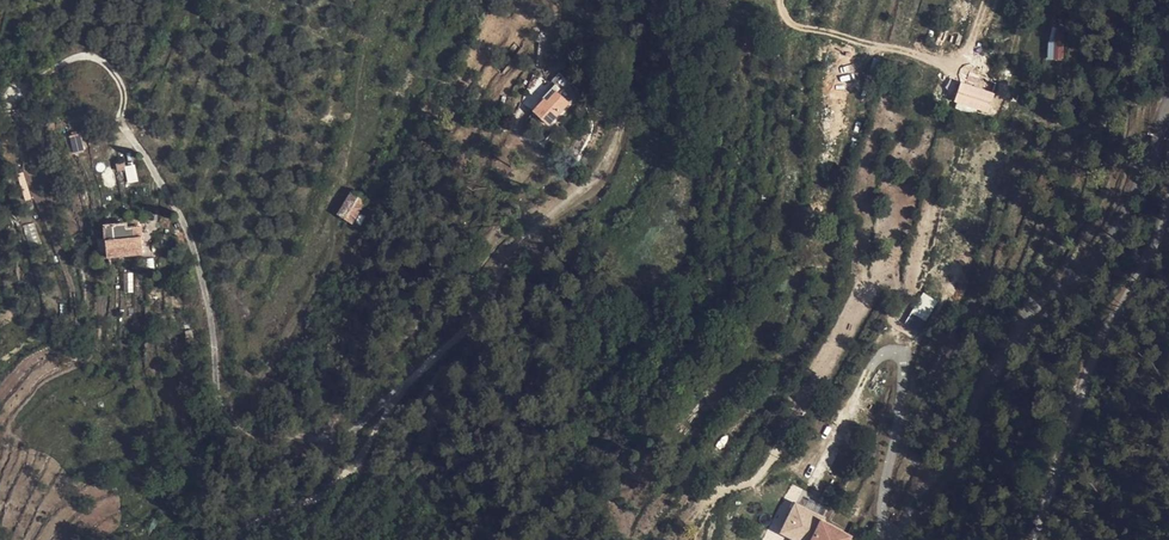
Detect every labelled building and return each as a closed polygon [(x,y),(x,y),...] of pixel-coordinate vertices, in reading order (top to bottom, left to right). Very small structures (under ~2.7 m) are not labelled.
[(1053,23),(1046,58),(1061,61),(1068,26),(1053,23)] [(571,101),(555,93),(560,85),(553,81),(538,104),(543,107),(532,125),(550,136),(571,101)] [(1005,104),(1001,103),(973,96),(967,114),(998,123),(1005,104)] [(92,148),(83,150),(87,167),(96,165),(92,148)] [(125,166),(127,182),(137,181),(135,165),(125,166)] [(378,213),(362,204),(348,228),(363,237),(378,213)] [(141,238),(120,240),(122,255),(131,254),(159,249),(158,240),(141,242),(141,238)] [(131,254),(134,269),(162,266),(159,249),(131,254)] [(122,255),(124,271),(134,269),(131,254),(122,255)] [(133,272),(123,273),(124,292),(133,292),(133,272)] [(920,293),(911,315),(927,322),(936,300),(920,293)] [(769,529),(778,533),(787,513),(778,509),(769,529)] [(810,525),(804,539),(841,539),(810,525)]
